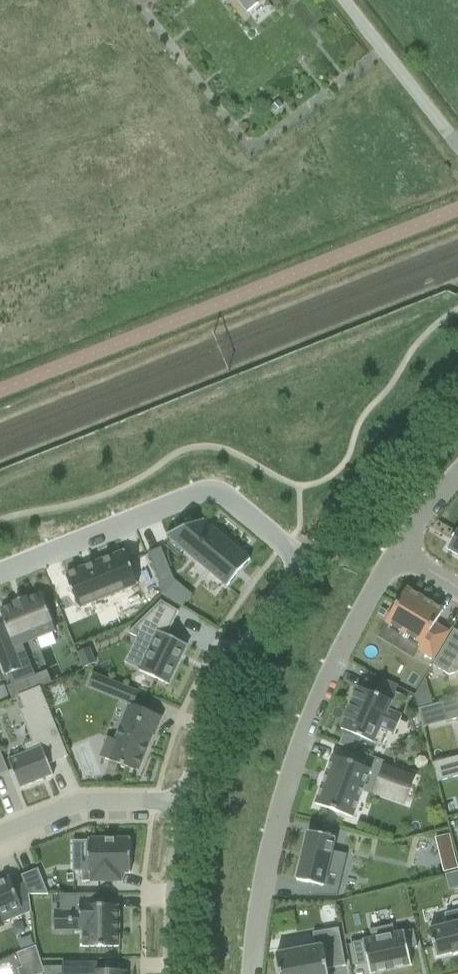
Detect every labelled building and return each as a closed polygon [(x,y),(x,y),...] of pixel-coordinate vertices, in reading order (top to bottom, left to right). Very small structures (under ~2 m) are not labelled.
[(246,13),(262,0),(236,0),(246,13)] [(203,520),(166,535),(167,536),(227,587),(234,579),(243,568),(250,560),(204,521),(203,520)] [(446,549),(457,556),(457,530),(446,549)] [(161,548),(147,553),(160,585),(174,579),(161,548)] [(125,552),(65,575),(78,608),(138,584),(125,552)] [(386,622),(421,644),(418,650),(432,658),(447,633),(434,625),(442,611),(406,589),(386,622)] [(0,625),(0,660),(6,675),(8,674),(12,685),(34,676),(21,644),(55,630),(41,594),(26,600),(25,598),(14,603),(14,605),(0,611),(5,623),(0,625)] [(161,601),(128,633),(151,645),(139,671),(168,685),(187,645),(167,636),(178,612),(161,601)] [(432,666),(448,675),(457,673),(457,632),(454,630),(432,666)] [(89,649),(78,653),(84,668),(95,663),(89,649)] [(94,674),(90,683),(97,686),(101,677),(94,674)] [(394,692),(378,685),(374,694),(359,688),(341,730),(343,731),(342,734),(360,742),(361,739),(381,748),(389,731),(394,734),(401,717),(396,715),(404,697),(394,692)] [(68,757),(40,687),(18,695),(23,709),(20,711),(32,741),(23,745),(26,753),(8,760),(19,789),(53,775),(49,764),(68,757)] [(446,722),(457,719),(457,699),(441,703),(446,722)] [(153,736),(161,717),(130,704),(115,740),(108,737),(100,757),(137,772),(152,736),(153,736)] [(333,756),(315,805),(352,818),(370,770),(333,756)] [(432,763),(437,782),(457,777),(457,757),(432,763)] [(409,791),(414,777),(384,766),(379,780),(409,791)] [(308,832),(296,881),(308,883),(305,896),(321,896),(322,896),(327,872),(340,875),(344,857),(332,854),(335,839),(308,832)] [(88,839),(88,864),(81,864),(82,882),(90,882),(121,882),(121,874),(130,874),(130,838),(88,839)] [(48,895),(38,869),(21,875),(24,883),(29,895),(48,895)] [(29,895),(24,883),(13,887),(9,878),(0,881),(0,928),(4,926),(3,924),(24,915),(21,908),(30,904),(29,895)] [(83,948),(119,947),(119,906),(103,906),(103,898),(98,898),(98,894),(60,895),(60,911),(71,911),(71,931),(83,930),(83,948)] [(445,914),(448,925),(429,930),(436,958),(453,954),(453,956),(457,955),(457,911),(445,914)] [(417,947),(413,930),(394,934),(392,924),(369,929),(371,938),(350,943),(355,967),(368,964),(370,973),(371,973),(410,965),(411,965),(408,949),(417,947)] [(345,966),(338,928),(313,933),(315,947),(276,954),(279,973),(328,973),(327,969),(345,966)] [(35,946),(16,953),(22,969),(32,966),(33,968),(41,965),(35,946)] [(125,971),(97,971),(97,963),(62,964),(62,967),(62,973),(125,973),(125,971)]
